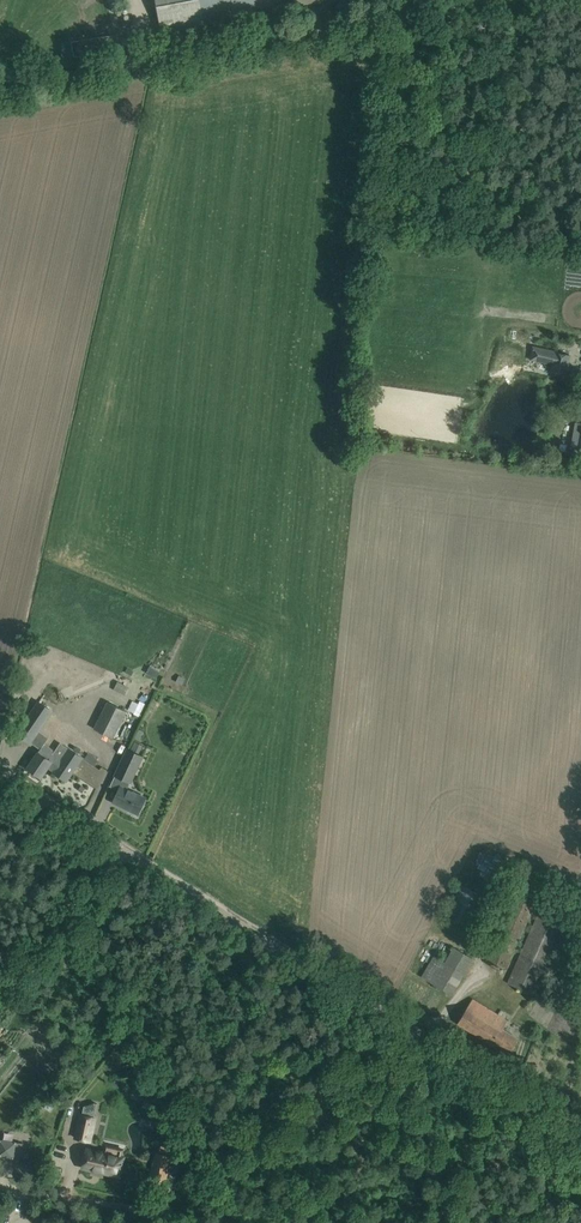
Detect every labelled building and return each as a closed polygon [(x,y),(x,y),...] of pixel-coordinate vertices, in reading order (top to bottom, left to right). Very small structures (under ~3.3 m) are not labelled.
[(162,29),(329,0),(157,0),(162,29)] [(570,350),(533,344),(531,356),(553,360),(551,368),(567,370),(570,350)] [(118,681),(114,689),(125,695),(129,687),(118,681)] [(142,715),(145,702),(133,699),(130,711),(142,715)] [(107,701),(94,728),(113,737),(126,710),(107,701)] [(17,734),(30,743),(52,711),(39,702),(17,734)] [(60,743),(54,751),(44,743),(27,768),(41,778),(50,765),(55,768),(53,771),(54,771),(53,772),(66,781),(82,757),(60,743)] [(124,780),(121,786),(113,802),(138,814),(146,798),(127,789),(130,784),(132,785),(145,757),(128,749),(115,775),(124,780)] [(476,866),(469,880),(488,890),(495,876),(476,866)] [(487,959),(507,969),(548,877),(528,867),(487,959)] [(567,920),(540,908),(507,983),(534,995),(567,920)] [(434,955),(422,977),(452,995),(473,958),(454,947),(445,962),(434,955)] [(498,1014),(473,999),(457,1024),(508,1055),(518,1039),(503,1029),(508,1020),(505,1019),(508,1014),(501,1010),(498,1014)] [(145,1097),(144,1105),(152,1106),(153,1102),(154,1099),(151,1098),(145,1097)] [(81,1115),(75,1138),(89,1141),(95,1118),(94,1118),(82,1115),(81,1115)] [(120,1125),(128,1133),(138,1123),(129,1115),(120,1125)] [(21,1159),(23,1143),(0,1140),(0,1156),(21,1159)] [(157,1153),(151,1178),(165,1181),(171,1156),(168,1155),(170,1148),(161,1146),(159,1153),(157,1153)] [(86,1149),(82,1167),(93,1170),(94,1169),(102,1171),(102,1172),(119,1175),(123,1157),(86,1149)]
